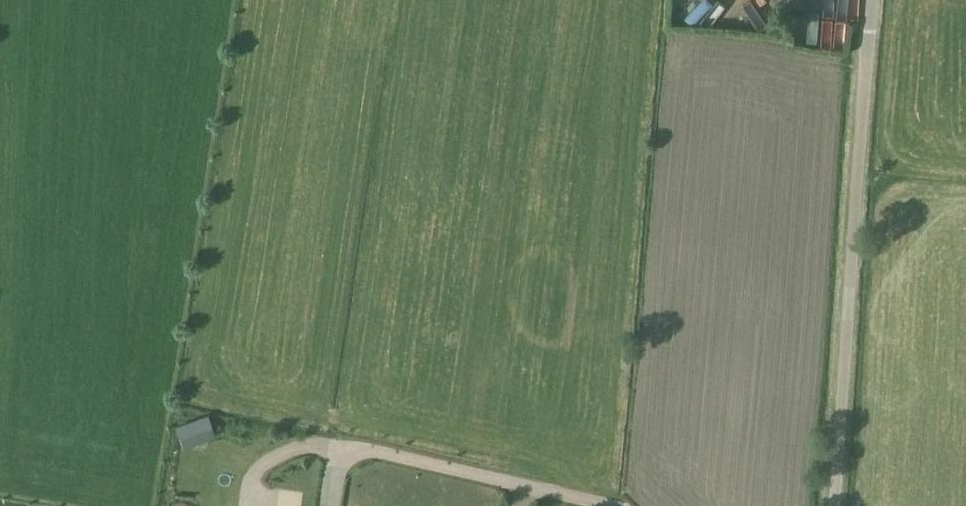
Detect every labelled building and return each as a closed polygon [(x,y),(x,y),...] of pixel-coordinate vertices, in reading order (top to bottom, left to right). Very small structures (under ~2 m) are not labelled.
[(677,17),(704,7),(701,0),(692,0),(673,7),(677,17)] [(741,11),(724,0),(709,24),(726,34),(741,11)] [(836,19),(853,20),(853,0),(836,0),(836,19)] [(767,14),(757,20),(769,39),(779,33),(767,14)] [(209,415),(177,426),(184,447),(217,436),(209,415)]
